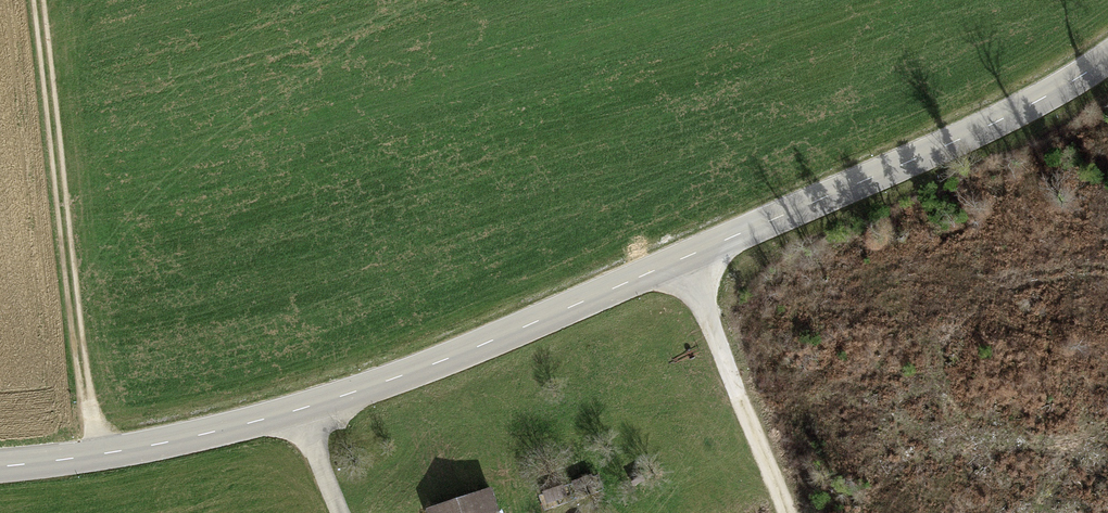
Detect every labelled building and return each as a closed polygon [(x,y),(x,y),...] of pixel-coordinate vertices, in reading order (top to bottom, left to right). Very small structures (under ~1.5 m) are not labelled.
[(445,512),(490,512),(486,501),(445,512)]
